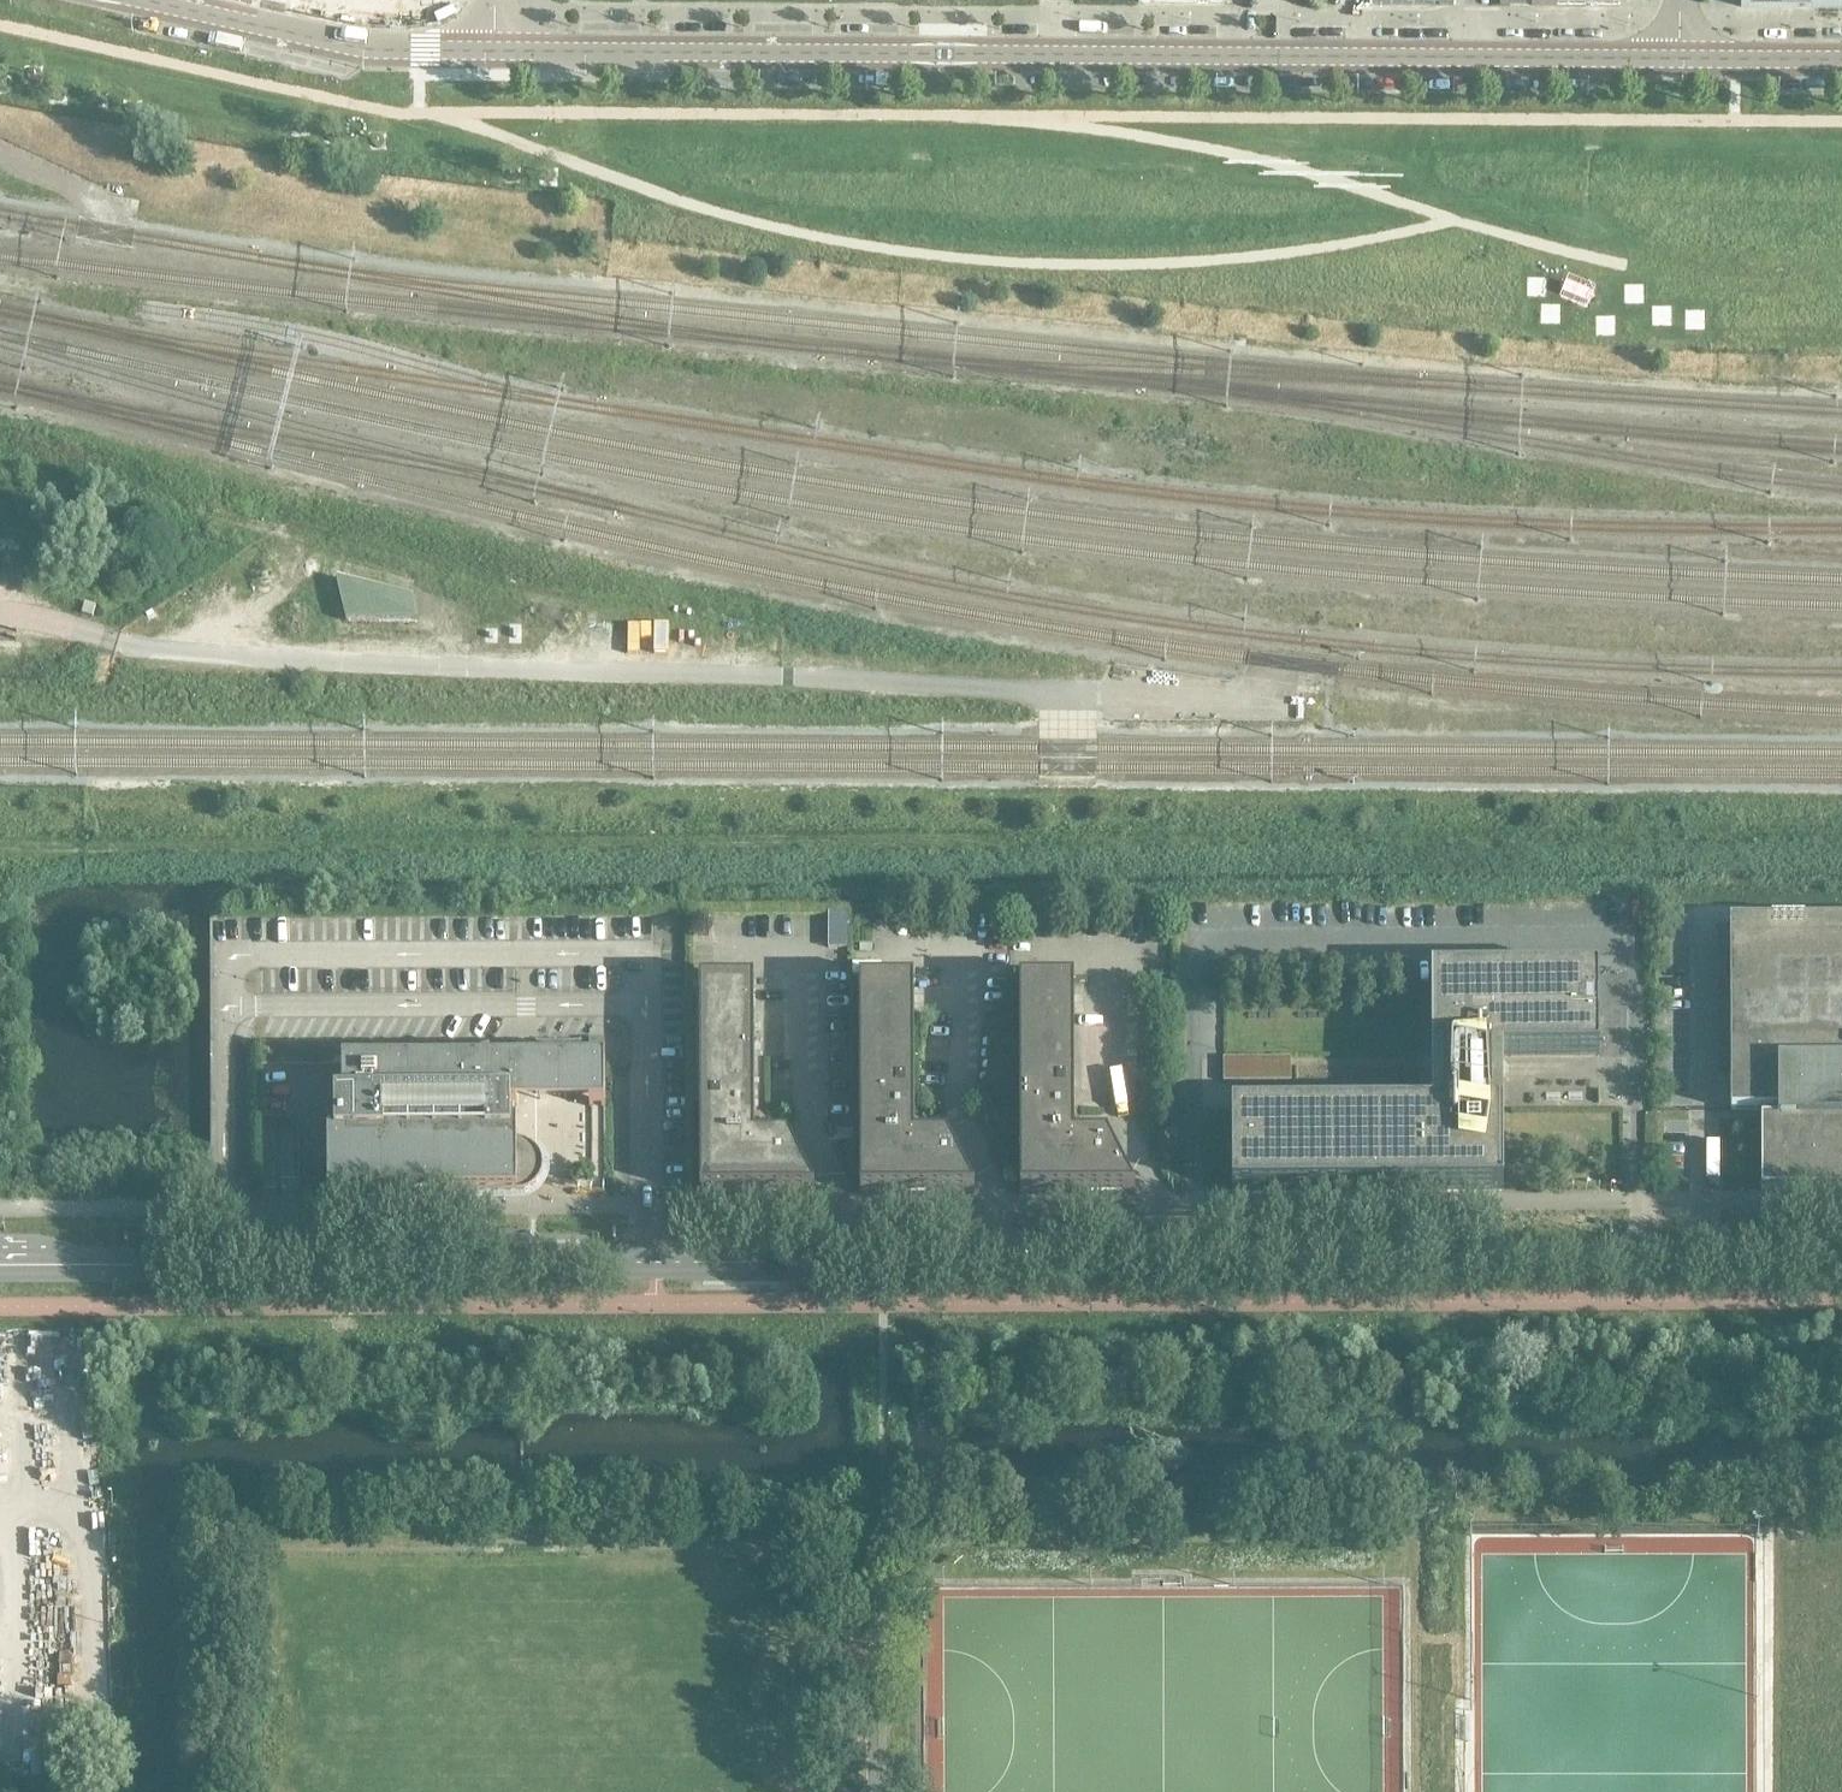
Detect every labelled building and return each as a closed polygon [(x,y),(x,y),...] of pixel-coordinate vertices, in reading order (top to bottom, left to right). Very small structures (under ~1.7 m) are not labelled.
[(412,597),(336,577),(346,620),(417,622),(412,597)] [(1729,921),(1730,1072),(1730,1110),(1778,1110),(1778,1118),(1760,1118),(1761,1191),(1841,1190),(1841,920),(1729,921)] [(1495,1187),(1494,1107),(1494,1055),(1599,1055),(1598,973),(1431,974),(1431,976),(1439,976),(1440,1108),(1231,1109),(1232,1191),(1503,1189),(1503,1187),(1495,1187)] [(1134,1193),(1107,1139),(1074,1139),(1074,1132),(1075,1132),(1076,1132),(1077,1131),(1078,1130),(1078,1129),(1079,1127),(1079,1125),(1078,1125),(1077,1123),(1076,1122),(1074,1121),(1074,1115),(1074,983),(1019,983),(1020,1193),(1134,1193)] [(815,1194),(787,1140),(754,1140),(754,1133),(755,1133),(757,1132),(758,1131),(758,1130),(759,1130),(759,1128),(759,1127),(759,1126),(759,1125),(758,1124),(758,1123),(757,1122),(756,1122),(755,1122),(754,1121),(754,1116),(754,984),(700,984),(700,1194),(815,1194)] [(974,1193),(947,1139),(914,1139),(914,1133),(915,1132),(917,1132),(918,1131),(918,1130),(919,1128),(919,1127),(919,1125),(918,1123),(916,1122),(914,1121),(914,984),(859,984),(860,1194),(974,1193)] [(604,1061),(604,1039),(589,1040),(589,1061),(604,1061)] [(517,1138),(517,1126),(510,1126),(509,1108),(605,1107),(604,1061),(589,1061),(491,1061),(490,1057),(476,1061),(342,1062),(343,1097),(335,1097),(335,1126),(328,1126),(328,1196),(517,1195),(520,1195),(522,1194),(525,1193),(528,1192),(531,1190),(535,1188),(536,1187),(538,1184),(539,1182),(540,1181),(541,1178),(542,1177),(542,1176),(543,1173),(543,1170),(543,1169),(543,1165),(542,1162),(541,1159),(540,1155),(539,1156),(537,1152),(534,1150),(535,1149),(534,1148),(530,1146),(528,1144),(525,1143),(522,1143),(519,1142),(515,1142),(515,1138),(517,1138)]
